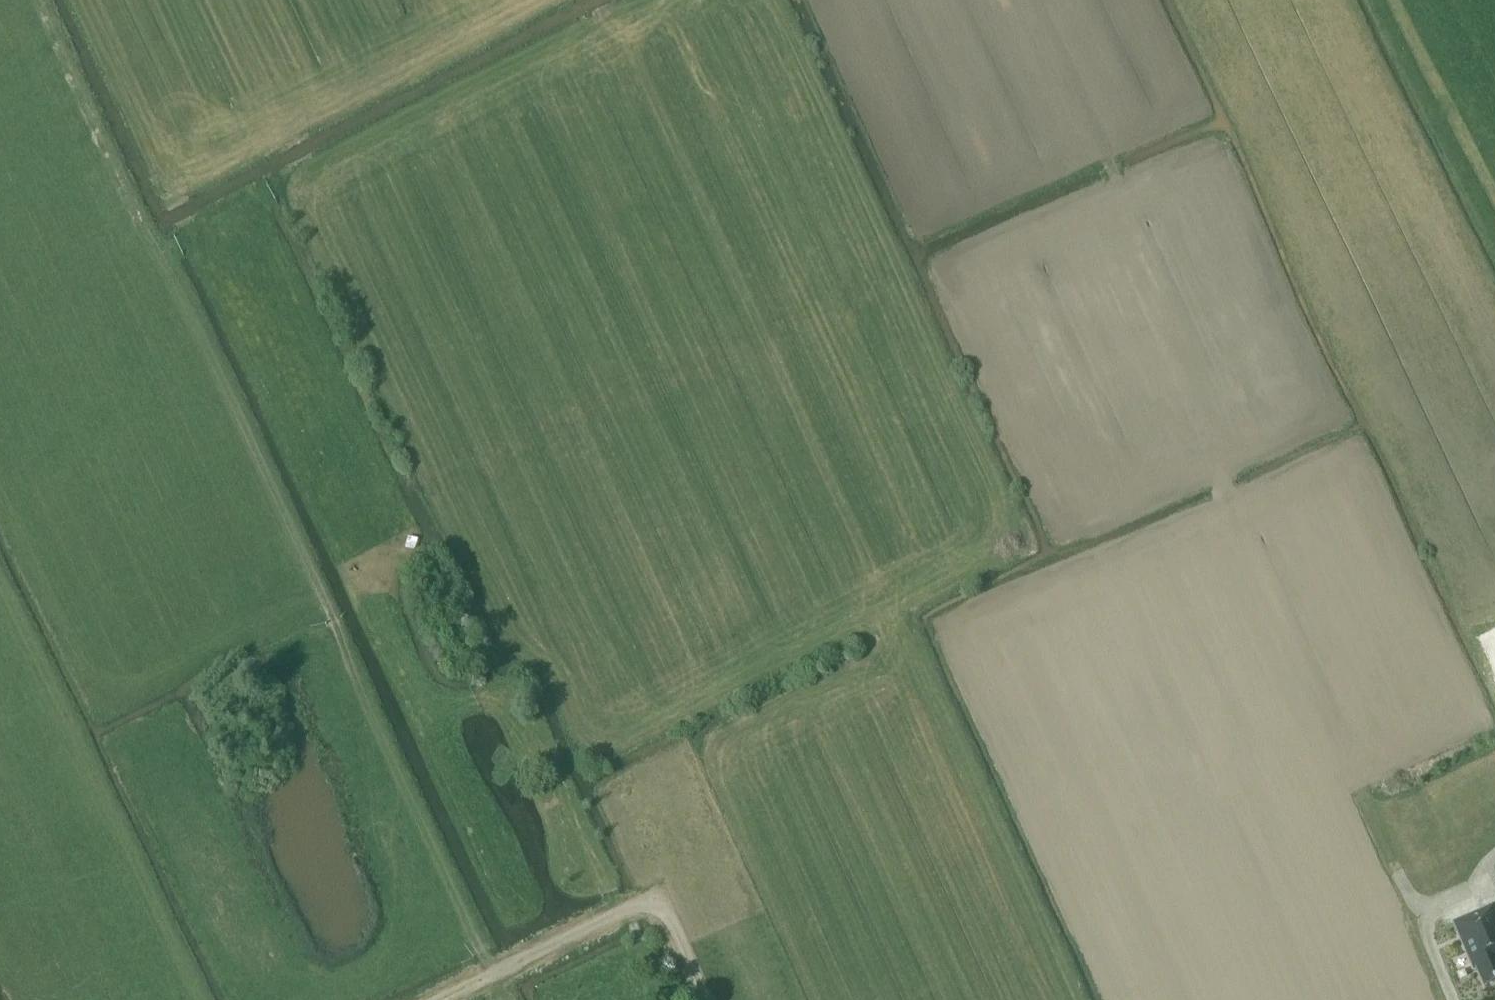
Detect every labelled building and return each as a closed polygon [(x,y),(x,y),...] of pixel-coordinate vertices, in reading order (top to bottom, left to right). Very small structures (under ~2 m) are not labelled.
[(1454,922),(1474,970),(1477,969),(1484,986),(1494,981),(1494,904),(1493,905),(1494,906),(1472,915),(1454,922)]
